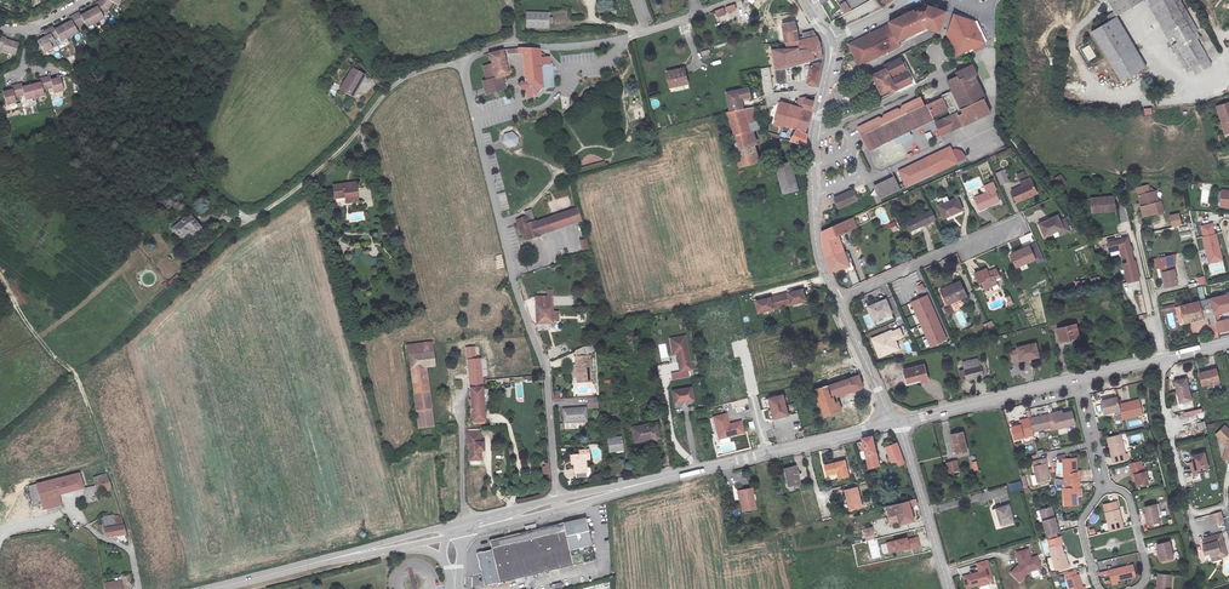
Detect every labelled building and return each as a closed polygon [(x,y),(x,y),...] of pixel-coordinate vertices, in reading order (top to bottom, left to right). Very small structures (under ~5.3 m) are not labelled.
[(107,12),(112,4),(115,6),(120,0),(105,0),(104,0),(100,0),(98,2),(107,12)] [(1101,1),(1115,22),(1143,4),(1141,0),(1102,0),(1101,1)] [(1144,6),(1164,36),(1173,49),(1178,46),(1170,33),(1190,20),(1177,0),(1153,0),(1144,6)] [(845,1),(839,5),(845,14),(851,10),(845,1)] [(107,12),(98,2),(94,4),(96,7),(87,12),(94,24),(103,19),(102,16),(107,12)] [(727,13),(737,10),(735,4),(725,7),(727,13)] [(858,66),(900,47),(898,42),(926,28),(939,32),(946,11),(926,4),(924,9),(922,10),(921,9),(918,10),(917,9),(914,10),(913,8),(886,21),(887,23),(847,44),(858,66)] [(715,11),(718,18),(726,14),(724,7),(715,11)] [(94,24),(87,12),(79,16),(77,14),(73,16),(80,28),(84,25),(86,29),(94,24)] [(975,21),(953,13),(945,34),(957,57),(972,49),(974,53),(985,47),(975,21)] [(80,28),(73,16),(68,19),(70,22),(61,27),(67,39),(77,33),(75,30),(80,28)] [(548,32),(549,17),(526,17),(526,32),(548,32)] [(1198,33),(1190,20),(1170,33),(1178,46),(1173,49),(1190,75),(1210,61),(1197,41),(1200,39),(1197,34),(1198,33)] [(1116,24),(1092,40),(1124,88),(1148,72),(1116,24)] [(785,46),(798,45),(794,25),(782,27),(784,44),(785,46)] [(67,39),(61,27),(53,32),(51,28),(45,31),(52,43),(57,40),(59,43),(67,39)] [(54,46),(52,43),(45,31),(41,34),(44,38),(35,43),(41,55),(50,50),(49,49),(54,46)] [(815,40),(798,45),(785,46),(786,50),(808,49),(808,54),(815,54),(815,58),(820,57),(819,53),(818,46),(815,40)] [(1087,62),(1096,58),(1090,45),(1082,49),(1087,62)] [(8,64),(12,52),(0,49),(0,61),(8,64)] [(801,60),(796,61),(787,62),(788,64),(780,65),(781,72),(775,73),(773,66),(768,67),(768,69),(773,96),(793,94),(791,76),(808,78),(807,87),(817,88),(820,70),(820,66),(817,66),(815,58),(815,54),(808,54),(808,49),(786,50),(787,54),(796,54),(800,53),(801,60)] [(537,55),(537,52),(510,51),(507,51),(508,55),(520,55),(525,86),(524,87),(521,85),(518,89),(522,93),(526,92),(528,100),(533,100),(533,98),(536,97),(539,92),(541,91),(552,90),(549,67),(547,67),(547,66),(547,62),(547,60),(543,61),(543,60),(538,55),(537,55)] [(485,84),(502,79),(508,78),(502,52),(492,54),(487,56),(490,68),(482,69),(485,84)] [(913,83),(900,56),(883,65),(884,67),(869,74),(877,90),(879,95),(888,91),(890,94),(913,83)] [(879,116),(857,127),(868,151),(934,120),(933,117),(947,110),(949,115),(934,122),(940,136),(991,113),(984,99),(986,98),(976,76),(978,75),(972,63),(954,72),(956,75),(945,80),(950,91),(941,95),(942,97),(925,105),(920,96),(915,99),(901,105),(900,109),(897,108),(883,115),(883,118),(879,116)] [(685,68),(668,72),(671,87),(688,83),(685,68)] [(361,83),(349,75),(343,86),(341,85),(338,88),(341,90),(337,96),(346,102),(350,96),(352,97),(361,83)] [(11,91),(2,93),(5,106),(14,103),(14,100),(18,98),(24,97),(24,101),(33,99),(44,96),(43,92),(48,91),(49,95),(63,91),(60,79),(50,81),(49,77),(44,79),(39,80),(40,83),(30,86),(21,88),(20,85),(15,86),(10,87),(11,91)] [(505,92),(502,79),(485,84),(482,85),(485,97),(505,92)] [(728,96),(732,113),(744,110),(741,101),(751,98),(750,94),(753,93),(752,88),(728,96)] [(1178,90),(1168,93),(1169,101),(1180,99),(1178,90)] [(801,101),(798,110),(798,111),(805,113),(811,114),(813,105),(809,102),(809,100),(801,101)] [(1171,104),(1172,112),(1179,111),(1177,103),(1171,104)] [(1218,106),(1227,134),(1228,133),(1228,103),(1218,106)] [(786,117),(790,107),(783,105),(774,125),(782,129),(784,125),(786,117)] [(755,117),(757,117),(761,116),(763,132),(768,132),(765,106),(753,109),(755,117)] [(795,120),(798,111),(798,110),(790,107),(786,117),(795,120)] [(744,111),(751,134),(760,131),(757,117),(755,117),(753,109),(744,111)] [(761,165),(751,134),(744,111),(744,110),(732,113),(729,113),(727,114),(737,147),(740,171),(761,165)] [(806,136),(811,114),(805,113),(798,133),(800,134),(796,146),(806,149),(807,143),(806,136)] [(792,129),(795,120),(786,117),(784,125),(792,129)] [(931,131),(925,134),(927,140),(933,137),(931,131)] [(511,137),(505,138),(503,146),(509,151),(515,149),(517,141),(511,137)] [(950,145),(925,158),(933,175),(965,159),(965,157),(964,153),(959,149),(955,149),(952,149),(950,145)] [(981,173),(989,170),(986,163),(979,166),(981,173)] [(785,197),(803,194),(796,165),(778,169),(785,197)] [(1007,180),(1002,169),(996,172),(1001,182),(1007,180)] [(1019,180),(1026,176),(1024,171),(1016,174),(1019,180)] [(1062,174),(1055,178),(1059,187),(1067,183),(1062,174)] [(894,176),(872,186),(879,200),(900,190),(894,176)] [(1023,186),(1012,192),(1016,202),(1026,198),(1025,195),(1036,190),(1030,178),(1021,182),(1023,186)] [(853,190),(858,200),(868,195),(864,185),(853,190)] [(354,189),(332,191),(333,204),(344,202),(345,209),(356,208),(354,189)] [(852,189),(833,198),(838,210),(857,201),(852,189)] [(995,191),(976,199),(981,211),(1000,202),(995,191)] [(1157,192),(1143,196),(1145,203),(1147,202),(1148,209),(1144,210),(1146,219),(1158,217),(1157,214),(1162,213),(1163,218),(1168,217),(1165,202),(1159,203),(1157,192)] [(1119,196),(1096,197),(1097,212),(1119,211),(1119,196)] [(959,198),(940,206),(946,218),(964,210),(959,198)] [(578,223),(574,211),(533,223),(533,222),(527,224),(525,217),(521,218),(521,221),(516,222),(520,234),(525,233),(527,241),(539,238),(539,235),(578,223)] [(1169,215),(1173,227),(1183,225),(1180,212),(1169,215)] [(926,213),(908,222),(912,231),(931,222),(926,213)] [(1058,216),(1038,224),(1045,238),(1058,231),(1064,229),(1069,227),(1065,219),(1061,221),(1058,216)] [(198,233),(186,220),(168,235),(176,244),(186,236),(190,240),(198,233)] [(823,250),(833,273),(849,267),(840,241),(858,234),(851,221),(821,233),(823,250)] [(894,221),(888,224),(893,232),(899,229),(894,221)] [(1212,223),(1200,226),(1203,236),(1201,237),(1208,263),(1223,260),(1217,233),(1215,233),(1212,223)] [(1071,232),(1069,227),(1064,229),(1058,231),(1061,236),(1071,232)] [(1182,240),(1192,236),(1190,230),(1180,234),(1182,240)] [(1022,244),(1034,240),(1032,233),(1019,237),(1022,244)] [(579,241),(582,252),(589,250),(586,239),(579,241)] [(1125,240),(1110,243),(1111,251),(1122,249),(1124,257),(1128,256),(1130,264),(1125,265),(1129,284),(1140,281),(1136,263),(1135,263),(1133,254),(1135,254),(1133,248),(1132,248),(1130,241),(1125,242),(1125,240)] [(1035,259),(1030,246),(1010,255),(1016,268),(1035,259)] [(1160,268),(1162,268),(1177,265),(1179,265),(1180,259),(1179,256),(1158,260),(1160,268)] [(1177,265),(1162,268),(1163,273),(1168,272),(1170,283),(1165,284),(1166,288),(1181,285),(1177,265)] [(990,269),(976,274),(980,284),(983,283),(985,288),(993,285),(994,286),(1001,284),(998,276),(1002,275),(999,269),(991,272),(990,269)] [(171,286),(179,277),(176,274),(168,283),(171,286)] [(1205,276),(1198,277),(1199,285),(1207,284),(1205,276)] [(968,296),(961,281),(942,289),(948,305),(968,296)] [(923,283),(917,286),(919,292),(925,289),(923,283)] [(755,303),(758,314),(781,308),(805,302),(802,291),(797,293),(793,293),(778,297),(764,301),(760,302),(755,303)] [(928,295),(910,302),(931,347),(948,338),(928,295)] [(1009,306),(1014,305),(1011,295),(1006,297),(1009,306)] [(1213,300),(1218,323),(1220,333),(1228,331),(1228,297),(1213,300)] [(893,312),(887,298),(868,306),(874,320),(893,312)] [(536,328),(554,327),(553,319),(552,303),(552,300),(537,301),(537,299),(534,299),(536,328)] [(1213,324),(1218,323),(1213,300),(1183,307),(1187,324),(1211,318),(1213,324)] [(944,309),(947,316),(954,313),(951,306),(944,309)] [(992,320),(983,324),(985,330),(995,326),(992,320)] [(1076,324),(1058,328),(1061,341),(1079,337),(1076,324)] [(685,336),(670,339),(672,350),(676,349),(680,371),(691,369),(685,336)] [(1036,343),(1015,348),(1018,359),(1039,354),(1036,343)] [(435,369),(430,344),(406,348),(418,432),(433,430),(425,370),(435,369)] [(577,350),(579,357),(595,350),(592,344),(577,350)] [(465,349),(470,390),(483,389),(482,383),(486,382),(486,377),(481,378),(480,361),(475,361),(474,348),(465,349)] [(590,358),(575,358),(577,385),(591,385),(590,358)] [(988,360),(966,364),(968,375),(990,370),(988,360)] [(926,364),(902,370),(905,383),(922,379),(923,383),(929,381),(926,364)] [(1218,369),(1200,373),(1203,385),(1220,381),(1218,369)] [(848,392),(843,379),(841,372),(816,379),(827,417),(845,412),(839,394),(848,392)] [(859,373),(843,379),(848,392),(863,386),(859,373)] [(689,376),(674,378),(675,384),(690,382),(689,376)] [(1186,378),(1175,381),(1180,402),(1191,399),(1186,378)] [(483,389),(470,390),(473,426),(486,425),(483,389)] [(692,390),(672,393),(674,407),(680,406),(680,404),(694,402),(692,390)] [(783,394),(767,398),(772,420),(788,416),(783,394)] [(597,396),(586,397),(587,406),(597,406),(597,396)] [(1118,404),(1116,396),(1100,400),(1103,415),(1120,411),(1118,404)] [(1120,411),(1122,420),(1143,416),(1139,399),(1118,404),(1120,411)] [(561,408),(562,422),(588,421),(587,407),(561,408)] [(1052,412),(1056,429),(1075,425),(1071,411),(1063,413),(1062,410),(1052,412)] [(726,413),(711,417),(717,441),(745,434),(741,421),(729,424),(726,413)] [(1049,414),(1029,418),(1032,433),(1052,428),(1049,414)] [(850,424),(857,423),(855,415),(848,417),(850,424)] [(1033,435),(1032,433),(1029,418),(1019,420),(1020,424),(1011,426),(1014,439),(1033,435)] [(588,428),(588,421),(562,422),(562,429),(588,428)] [(1205,421),(1197,424),(1199,431),(1207,429),(1205,421)] [(656,426),(632,430),(634,445),(659,441),(656,426)] [(1220,431),(1225,435),(1221,439),(1226,444),(1227,448),(1225,453),(1228,454),(1228,430),(1225,426),(1220,431)] [(962,431),(952,433),(957,453),(967,450),(962,431)] [(1225,435),(1220,431),(1217,434),(1221,439),(1225,435)] [(1121,434),(1106,438),(1113,463),(1127,460),(1121,434)] [(879,465),(872,435),(862,438),(862,441),(864,446),(861,447),(862,451),(865,450),(869,468),(879,465)] [(619,438),(607,440),(609,454),(621,452),(619,438)] [(899,465),(904,463),(896,443),(886,447),(892,461),(897,460),(899,465)] [(481,457),(472,457),(472,463),(483,463),(483,455),(486,455),(486,447),(481,447),(481,451),(481,457)] [(1193,456),(1194,462),(1196,472),(1208,469),(1205,453),(1193,456)] [(1049,464),(1047,458),(1032,461),(1033,466),(1036,483),(1051,480),(1047,464),(1049,464)] [(1063,483),(1081,482),(1080,471),(1078,471),(1077,458),(1062,459),(1063,483)] [(586,460),(574,461),(576,480),(587,479),(586,460)] [(845,460),(826,465),(828,473),(838,470),(840,477),(849,474),(845,460)] [(956,460),(947,463),(949,471),(958,469),(956,460)] [(1141,460),(1128,463),(1132,481),(1134,481),(1135,487),(1148,484),(1144,466),(1142,466),(1141,460)] [(794,469),(784,471),(789,489),(799,486),(794,469)] [(110,489),(105,474),(97,477),(101,484),(94,487),(96,495),(110,489)] [(79,475),(36,485),(42,510),(60,506),(58,496),(82,490),(79,475)] [(1008,484),(1010,492),(1023,489),(1021,481),(1008,484)] [(1081,482),(1063,483),(1063,488),(1062,488),(1063,505),(1065,504),(1065,506),(1078,505),(1077,496),(1082,495),(1081,482)] [(865,505),(860,486),(847,489),(850,499),(852,499),(855,508),(865,505)] [(751,489),(739,492),(743,511),(755,509),(751,489)] [(1,502),(10,519),(24,513),(21,506),(14,509),(12,505),(19,502),(16,495),(1,502)] [(916,499),(901,503),(907,523),(910,522),(911,524),(915,523),(911,506),(917,505),(916,499)] [(1102,505),(1109,532),(1124,528),(1117,501),(1102,505)] [(907,523),(901,503),(887,507),(890,516),(897,515),(900,525),(907,523)] [(1161,526),(1155,504),(1143,507),(1146,519),(1145,519),(1147,526),(1149,526),(1149,529),(1161,526)] [(1007,505),(995,509),(1000,524),(1011,521),(1007,505)] [(1060,532),(1052,506),(1039,510),(1046,536),(1048,536),(1056,534),(1060,532)] [(1222,512),(1212,515),(1215,525),(1225,522),(1222,512)] [(115,527),(113,521),(113,518),(112,515),(101,516),(104,529),(103,529),(104,537),(106,538),(114,536),(112,528),(115,527)] [(119,520),(113,521),(115,527),(112,528),(114,536),(123,535),(119,520)] [(503,583),(523,578),(594,560),(585,521),(490,544),(492,551),(480,554),(488,586),(503,583)] [(862,529),(864,542),(875,540),(873,527),(862,529)] [(923,541),(926,552),(931,551),(924,527),(916,529),(920,542),(923,541)] [(1203,546),(1205,552),(1210,551),(1210,554),(1220,551),(1221,555),(1227,554),(1221,532),(1204,536),(1205,542),(1205,546),(1203,546)] [(1047,541),(1056,571),(1069,567),(1062,544),(1063,544),(1061,536),(1057,537),(1056,534),(1048,536),(1049,540),(1047,541)] [(1169,541),(1155,544),(1157,553),(1156,554),(1158,561),(1160,561),(1160,562),(1162,561),(1162,564),(1173,561),(1169,541)] [(1028,548),(1014,552),(1018,564),(1010,573),(1020,582),(1029,573),(1041,569),(1037,556),(1031,558),(1028,548)] [(975,564),(978,572),(962,576),(965,588),(969,588),(993,582),(988,560),(975,564)] [(1118,582),(1137,577),(1134,564),(1108,570),(1112,585),(1118,584),(1118,582)] [(1108,570),(1099,572),(1100,579),(1109,577),(1108,570)] [(1065,579),(1068,588),(1086,588),(1085,586),(1082,587),(1079,575),(1076,575),(1075,571),(1067,573),(1068,578),(1065,579)] [(1157,573),(1156,587),(1155,587),(1155,588),(1171,588),(1172,575),(1157,573)]
